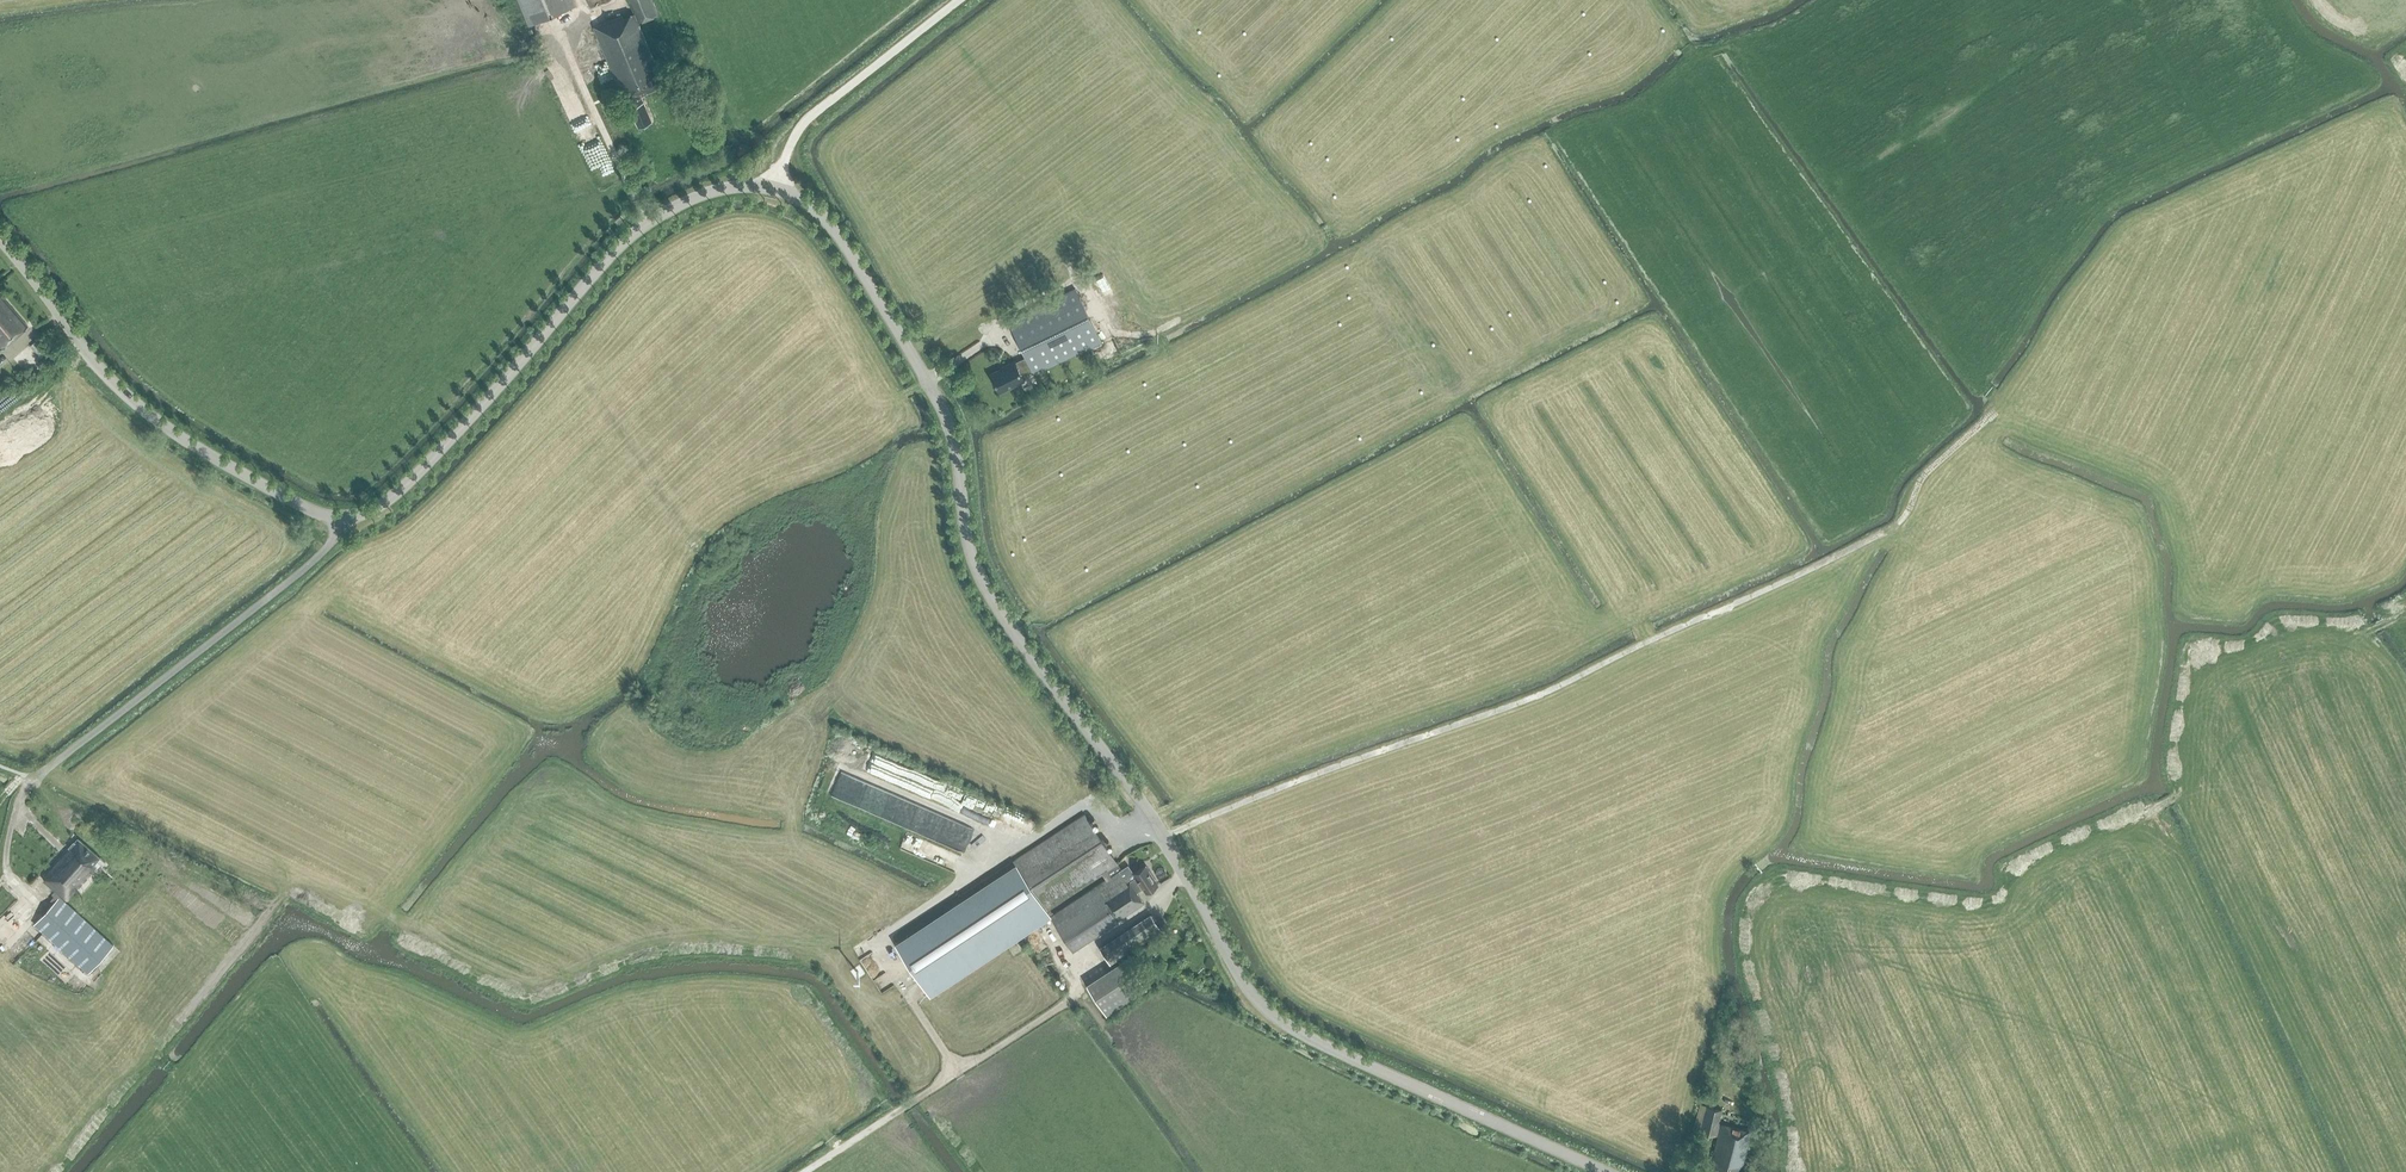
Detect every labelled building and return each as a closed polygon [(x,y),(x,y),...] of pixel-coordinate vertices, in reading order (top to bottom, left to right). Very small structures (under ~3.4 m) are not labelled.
[(572,0),(517,0),(528,26),(574,6),(572,0)] [(651,0),(628,0),(634,13),(623,18),(622,15),(593,27),(620,91),(622,90),(638,127),(651,122),(641,96),(665,85),(637,22),(657,14),(651,0)] [(661,98),(669,94),(666,88),(659,91),(661,98)] [(1107,269),(1101,273),(1107,283),(1113,280),(1107,269)] [(1075,289),(1008,321),(1025,357),(1014,362),(1014,361),(1004,365),(1005,367),(990,374),(999,392),(1023,381),(1021,376),(1032,371),(1033,374),(1101,342),(1075,289)] [(27,327),(0,295),(0,350),(27,327)] [(1095,349),(1100,361),(1117,351),(1112,341),(1095,349)] [(1133,874),(1128,865),(1121,870),(1084,815),(1013,861),(1017,868),(897,946),(928,993),(1048,914),(1072,950),(1089,939),(1144,903),(1136,892),(1143,888),(1145,892),(1157,884),(1145,866),(1133,874)] [(909,829),(901,848),(957,871),(965,852),(909,829)] [(94,864),(100,858),(73,834),(66,842),(71,846),(70,848),(68,847),(43,875),(52,882),(50,885),(67,900),(97,866),(94,864)] [(0,895),(0,916),(17,900),(7,890),(1,896),(0,895)] [(113,946),(97,932),(106,922),(75,894),(66,903),(59,897),(34,924),(88,973),(113,946)] [(1151,914),(1148,916),(1098,948),(1109,964),(1153,936),(1160,931),(1161,931),(1151,914)] [(1160,931),(1153,936),(1177,972),(1196,960),(1180,935),(1168,943),(1160,931)] [(1124,960),(1110,969),(1084,986),(1104,1016),(1144,990),(1124,960)] [(1751,1132),(1721,1124),(1720,1128),(1717,1127),(1722,1110),(1700,1104),(1693,1130),(1718,1136),(1711,1162),(1714,1163),(1712,1171),(1737,1171),(1738,1167),(1741,1168),(1751,1132)]
